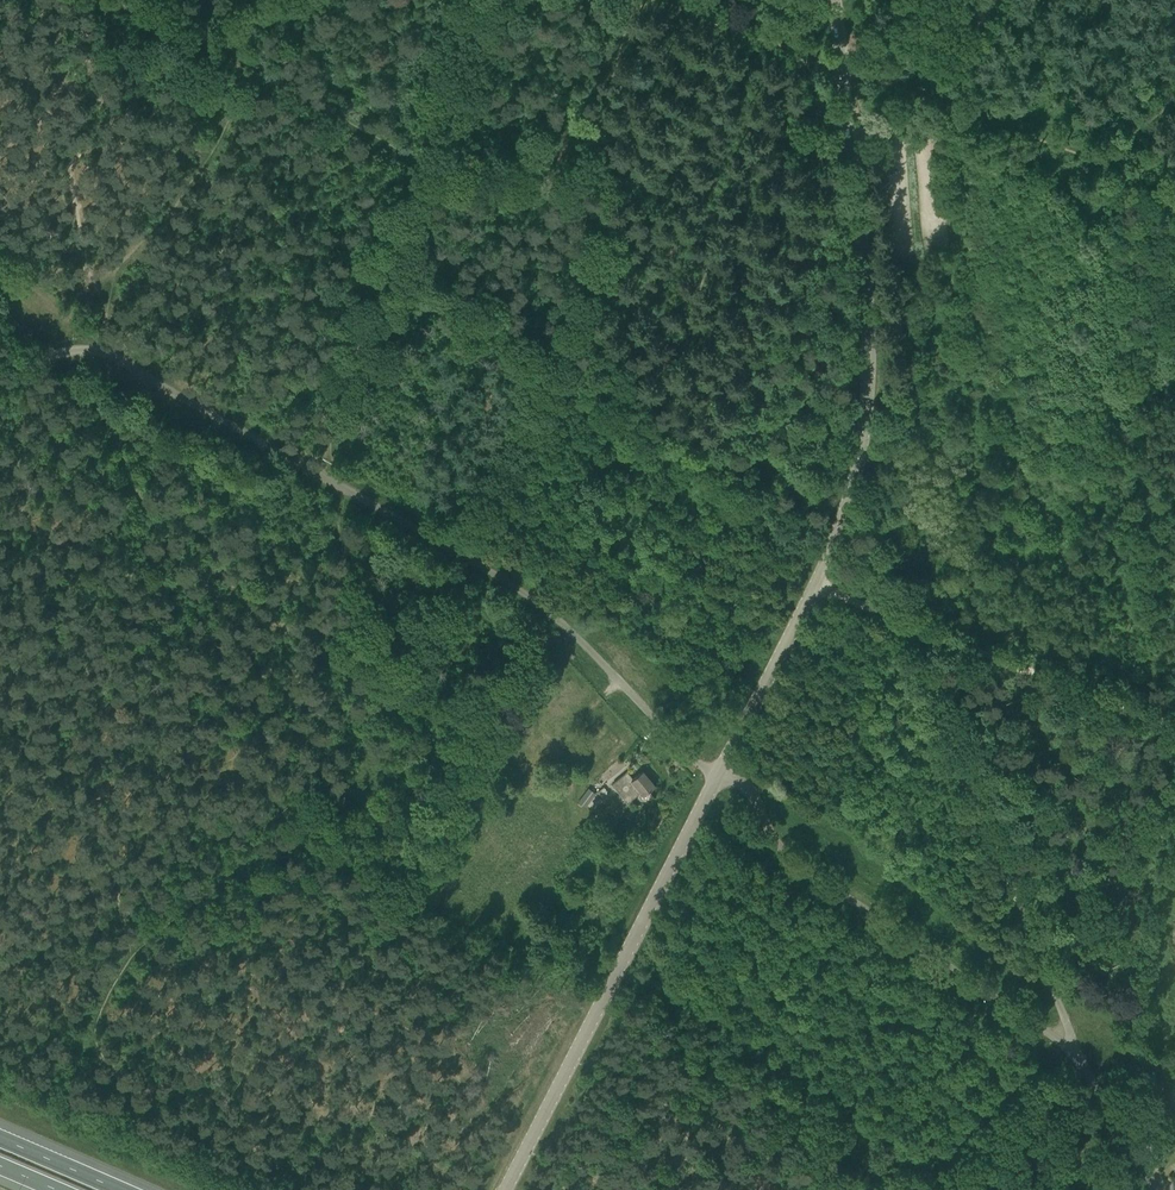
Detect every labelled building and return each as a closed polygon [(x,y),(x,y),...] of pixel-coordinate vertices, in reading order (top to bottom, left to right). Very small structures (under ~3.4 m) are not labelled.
[(655,786),(643,771),(633,779),(628,772),(612,784),(627,803),(641,792),(644,795),(655,786)] [(589,788),(578,802),(586,808),(596,793),(595,792),(591,789),(589,788)] [(603,799),(607,796),(601,789),(598,792),(603,799)]
